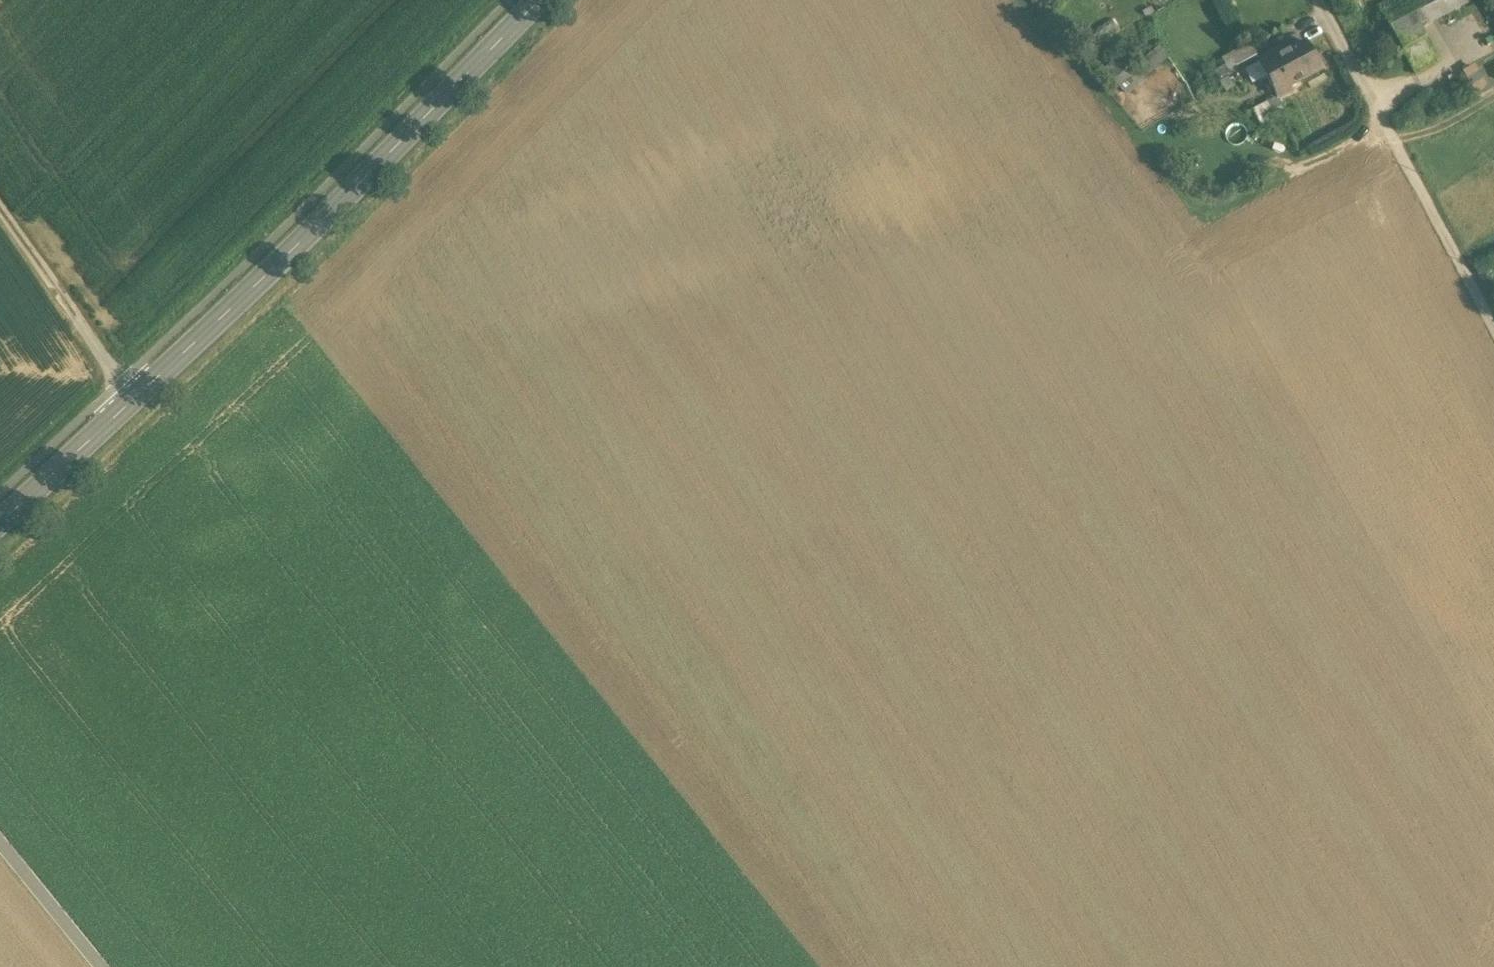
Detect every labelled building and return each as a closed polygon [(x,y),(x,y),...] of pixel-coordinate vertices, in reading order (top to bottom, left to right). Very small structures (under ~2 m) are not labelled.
[(1408,0),(1393,0),(1375,9),(1399,53),(1428,38),(1423,29),(1408,0)] [(1477,0),(1408,0),(1423,29),(1478,0),(1477,0)] [(1325,74),(1310,44),(1263,67),(1278,97),(1325,74)] [(1105,69),(1123,94),(1171,60),(1160,45),(1136,62),(1129,52),(1105,69)]
